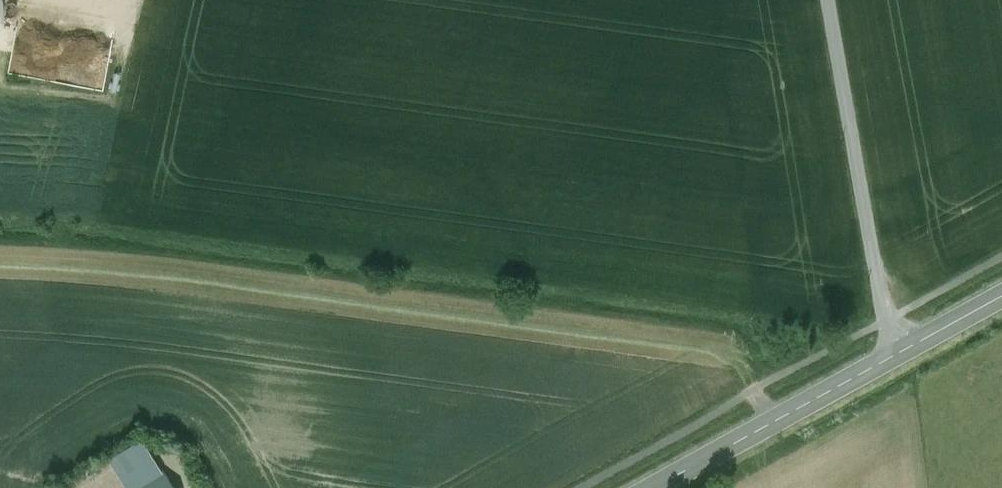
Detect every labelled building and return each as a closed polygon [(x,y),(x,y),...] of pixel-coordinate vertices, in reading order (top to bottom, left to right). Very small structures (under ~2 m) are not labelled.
[(7,0),(0,0),(0,30),(14,26),(7,0)] [(138,487),(173,487),(163,472),(138,487)]
